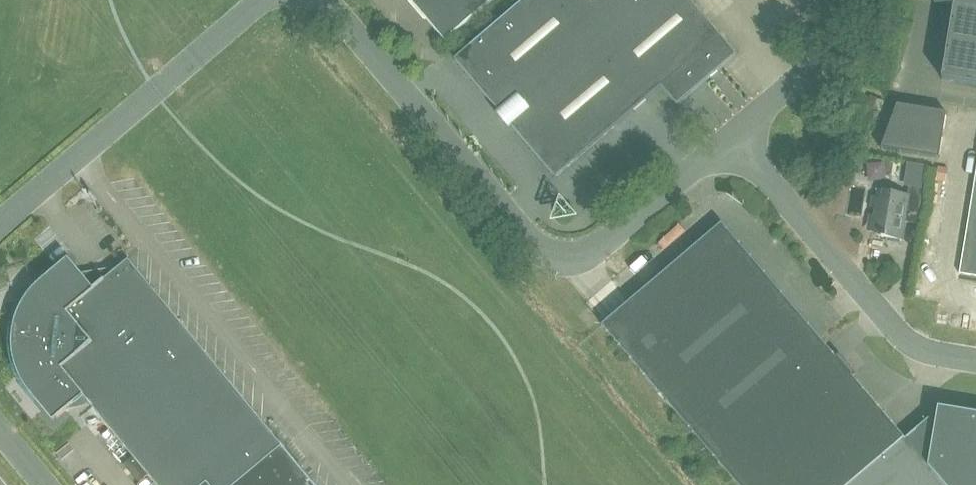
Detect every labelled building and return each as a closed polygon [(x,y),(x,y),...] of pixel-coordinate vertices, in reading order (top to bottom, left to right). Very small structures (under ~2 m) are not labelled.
[(445,40),(492,0),(411,0),(445,40)] [(737,53),(692,0),(523,0),(455,58),(556,176),(662,86),(678,104),(737,53)] [(935,2),(955,5),(943,77),(975,83),(975,0),(935,0),(935,2)] [(885,101),(871,96),(867,105),(881,110),(885,101)] [(881,148),(939,157),(947,112),(898,104),(881,148)] [(900,242),(901,239),(906,213),(919,215),(923,187),(926,188),(930,167),(909,163),(905,184),(909,185),(908,193),(890,190),(888,199),(875,197),(871,225),(884,227),(882,235),(888,236),(887,240),(900,242)] [(960,273),(975,275),(975,174),(960,273)] [(722,222),(602,324),(739,484),(975,484),(975,411),(939,405),(938,409),(905,437),(722,222)] [(31,393),(54,420),(84,395),(158,484),(203,484),(207,482),(210,484),(235,484),(283,445),(129,258),(94,287),(69,257),(39,282),(36,285),(33,288),(31,291),(28,294),(25,300),(23,303),(21,306),(18,312),(16,318),(15,322),(15,324),(14,327),(13,330),(13,334),(13,337),(13,340),(13,344),(13,347),(13,350),(13,353),(14,357),(15,360),(16,364),(17,367),(18,370),(19,374),(21,377),(23,382),(25,385),(27,388),(31,393)] [(283,445),(235,484),(316,484),(283,445)]
